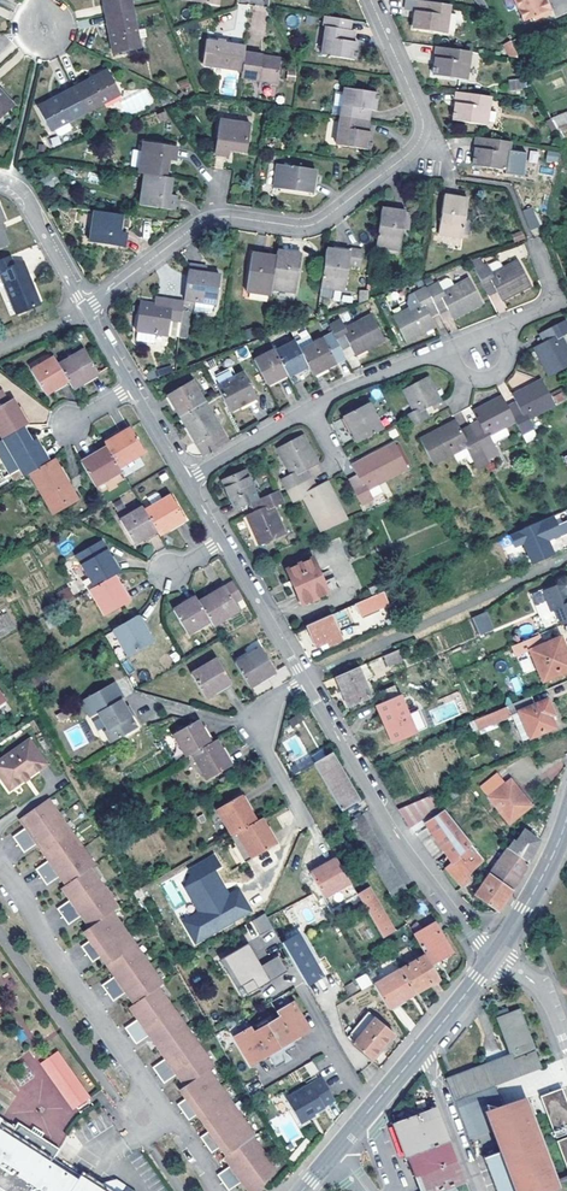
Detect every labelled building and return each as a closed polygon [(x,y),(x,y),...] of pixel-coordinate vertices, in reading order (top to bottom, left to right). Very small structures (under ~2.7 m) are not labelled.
[(106,15),(133,10),(131,0),(103,0),(106,15)] [(419,0),(414,0),(413,11),(415,11),(413,28),(444,33),(448,4),(419,0)] [(522,22),(532,17),(533,20),(549,13),(543,0),(512,0),(522,22)] [(133,10),(106,15),(114,54),(141,48),(133,10)] [(345,29),(346,18),(322,14),(321,19),(314,18),(314,22),(321,23),(320,25),(324,26),(321,53),(353,58),(355,40),(349,38),(349,30),(345,29)] [(245,49),(246,44),(206,39),(203,65),(242,71),(245,49)] [(502,44),(508,59),(518,55),(512,40),(502,44)] [(544,44),(532,49),(536,58),(548,53),(544,44)] [(465,79),(469,51),(435,46),(433,58),(436,58),(434,74),(465,79)] [(277,82),(280,59),(262,56),(263,51),(245,49),(242,71),(241,77),(277,82)] [(108,70),(73,88),(85,112),(120,94),(108,70)] [(508,80),(509,90),(526,88),(525,78),(508,80)] [(345,86),(341,115),(366,119),(367,108),(374,109),(376,91),(345,86)] [(73,88),(38,107),(51,131),(85,112),(73,88)] [(0,91),(0,119),(13,106),(0,91)] [(489,96),(454,91),(452,103),(455,103),(452,121),(484,125),(489,96)] [(551,118),(557,130),(566,125),(566,111),(551,118)] [(366,119),(341,115),(337,144),(368,148),(371,129),(364,128),(366,119)] [(250,124),(220,120),(215,153),(230,155),(231,149),(246,151),(250,124)] [(504,170),(509,141),(474,136),(472,148),(475,149),(473,165),(504,170)] [(145,174),(166,177),(169,160),(175,161),(177,146),(144,142),(139,173),(145,174)] [(529,150),(528,162),(538,162),(538,151),(529,150)] [(546,160),(558,163),(559,153),(548,150),(546,160)] [(316,170),(278,164),(273,187),(312,193),(316,170)] [(53,173),(50,175),(56,185),(60,183),(53,173)] [(170,193),(172,178),(166,177),(145,174),(141,205),(174,209),(176,195),(170,193)] [(50,175),(42,180),(48,190),(56,185),(50,175)] [(468,200),(444,196),(438,233),(463,237),(468,200)] [(400,249),(404,227),(405,218),(410,219),(411,213),(382,208),(376,246),(400,249)] [(531,208),(523,211),(530,230),(538,226),(531,208)] [(122,215),(95,211),(90,242),(125,246),(127,232),(120,231),(122,215)] [(527,237),(523,229),(511,234),(514,242),(527,237)] [(350,252),(327,249),(321,287),(344,290),(348,264),(360,266),(362,251),(351,249),(350,252)] [(276,257),(271,289),(296,292),(302,254),(277,250),(276,257)] [(271,289),(276,257),(252,253),(247,291),(270,294),(271,289)] [(0,260),(0,275),(1,275),(17,313),(40,303),(23,262),(14,266),(10,256),(0,260)] [(492,273),(487,264),(484,265),(480,258),(470,262),(484,290),(493,286),(496,293),(501,301),(531,285),(519,260),(504,267),(492,273)] [(496,260),(487,264),(492,273),(504,267),(501,261),(496,260)] [(199,272),(200,266),(189,264),(184,299),(204,302),(215,304),(220,275),(206,273),(199,272)] [(445,303),(448,310),(453,319),(483,303),(469,278),(444,291),(439,282),(426,289),(435,307),(436,308),(445,303)] [(484,290),(488,297),(496,293),(493,286),(484,290)] [(426,289),(425,287),(414,294),(419,302),(393,316),(407,341),(436,327),(431,318),(428,311),(435,307),(426,289)] [(358,301),(368,301),(368,290),(359,290),(358,301)] [(161,305),(154,304),(141,302),(136,329),(134,330),(132,340),(151,342),(152,333),(178,337),(182,312),(184,301),(162,298),(161,305)] [(202,314),(204,302),(184,299),(184,301),(182,312),(202,314)] [(439,314),(440,315),(448,310),(445,303),(436,308),(439,314)] [(428,311),(431,318),(439,314),(436,308),(435,307),(428,311)] [(341,319),(329,325),(338,343),(347,339),(350,346),(354,355),(384,340),(372,315),(345,328),(341,319)] [(534,347),(549,376),(566,367),(566,347),(562,337),(566,334),(566,325),(564,320),(546,330),(550,338),(543,342),(534,347)] [(550,338),(546,330),(539,334),(543,342),(550,338)] [(299,350),(308,366),(309,369),(313,375),(336,363),(322,337),(299,350)] [(338,343),(341,351),(350,346),(347,339),(338,343)] [(294,340),(274,350),(287,375),(287,376),(290,375),(308,366),(299,350),(294,340)] [(84,349),(59,364),(69,381),(73,388),(99,373),(84,349)] [(254,359),(267,385),(287,375),(274,350),(274,349),(254,359)] [(59,364),(54,357),(32,369),(46,394),(69,381),(59,364)] [(308,366),(290,375),(300,374),(309,369),(308,366)] [(243,373),(217,386),(220,393),(230,411),(256,397),(243,373)] [(405,415),(410,427),(429,418),(425,409),(440,401),(428,376),(402,390),(412,411),(405,415)] [(180,416),(205,402),(192,380),(168,395),(180,416)] [(530,418),(554,405),(550,396),(542,380),(512,394),(516,401),(520,410),(512,415),(516,421),(522,434),(534,427),(530,418)] [(0,391),(0,433),(3,438),(28,425),(13,399),(9,401),(2,390),(0,391)] [(476,438),(482,450),(494,444),(489,435),(516,421),(512,415),(507,405),(502,396),(473,411),(480,427),(484,434),(476,438)] [(507,405),(512,415),(520,410),(516,401),(507,405)] [(205,402),(180,416),(202,453),(227,438),(205,402)] [(343,416),(358,443),(383,429),(368,403),(343,416)] [(467,443),(463,435),(456,420),(419,439),(433,464),(465,447),(470,456),(482,450),(476,438),(467,443)] [(484,434),(480,427),(472,431),(476,438),(484,434)] [(130,428),(105,443),(107,446),(120,467),(144,452),(130,428)] [(467,443),(476,438),(472,431),(463,435),(467,443)] [(303,473),(318,465),(303,435),(277,448),(290,473),(282,478),(288,492),(301,485),(296,476),(303,473)] [(30,472),(49,461),(37,439),(26,445),(23,440),(9,447),(12,453),(25,475),(30,472)] [(351,466),(356,475),(361,484),(353,489),(361,505),(373,498),(369,489),(407,468),(394,443),(351,466)] [(96,487),(122,470),(120,467),(107,446),(82,461),(96,487)] [(76,497),(54,458),(49,461),(30,472),(53,511),(76,497)] [(222,481),(235,510),(250,503),(252,502),(248,495),(255,492),(246,471),(222,481)] [(296,476),(301,485),(308,482),(303,473),(296,476)] [(356,475),(348,479),(353,489),(361,484),(356,475)] [(301,485),(288,492),(294,503),(303,498),(321,532),(347,521),(327,481),(312,489),(305,492),(301,485)] [(305,492),(312,489),(308,482),(301,485),(305,492)] [(262,507),(253,511),(246,515),(259,544),(285,533),(274,507),(283,503),(280,496),(278,490),(259,499),(262,507)] [(153,506),(145,510),(158,531),(160,534),(185,519),(171,495),(164,500),(160,493),(157,492),(148,498),(153,506)] [(262,507),(259,499),(252,502),(250,503),(253,511),(262,507)] [(145,510),(143,507),(121,519),(135,544),(158,531),(145,510)] [(566,532),(566,510),(509,533),(514,546),(523,543),(531,564),(555,554),(549,539),(566,532)] [(551,542),(558,554),(566,549),(566,533),(551,542)] [(76,554),(95,586),(114,575),(116,574),(120,573),(101,540),(76,554)] [(313,557),(286,569),(302,605),(328,593),(313,557)] [(95,586),(90,589),(105,615),(129,600),(114,575),(95,586)] [(566,622),(566,579),(563,577),(557,580),(554,586),(541,592),(550,611),(554,609),(561,625),(563,624),(566,622)] [(233,581),(199,601),(210,620),(213,625),(239,610),(234,603),(243,598),(233,581)] [(69,588),(57,595),(63,606),(75,599),(69,588)] [(361,617),(389,605),(383,591),(355,604),(361,617)] [(199,601),(196,595),(173,609),(187,634),(210,620),(199,601)] [(0,612),(0,637),(16,630),(7,609),(0,612)] [(479,635),(494,629),(487,611),(472,617),(479,635)] [(330,615),(306,625),(316,647),(327,642),(329,646),(342,639),(330,615)] [(138,616),(113,630),(129,655),(153,641),(138,616)] [(543,681),(566,670),(566,654),(560,638),(543,645),(538,635),(514,646),(518,658),(531,653),(543,681)] [(261,648),(235,663),(250,687),(275,672),(261,648)] [(399,649),(383,656),(388,666),(403,660),(399,649)] [(217,658),(191,673),(206,697),(232,682),(217,658)] [(358,667),(336,677),(348,705),(370,696),(358,667)] [(255,693),(273,686),(271,679),(252,687),(255,693)] [(114,683),(84,700),(82,705),(88,714),(93,716),(98,713),(121,700),(123,699),(114,683)] [(381,693),(385,702),(399,696),(395,687),(381,693)] [(385,702),(376,705),(391,743),(416,732),(400,695),(399,696),(385,702)] [(531,696),(474,721),(469,723),(473,732),(478,730),(511,715),(523,741),(555,727),(551,716),(554,715),(547,699),(535,705),(531,696)] [(137,730),(131,719),(126,709),(121,700),(98,713),(107,730),(107,736),(107,737),(110,741),(114,743),(137,730)] [(186,757),(192,754),(211,743),(198,721),(173,735),(186,757)] [(0,759),(0,779),(9,791),(47,764),(29,738),(0,759)] [(231,765),(217,740),(211,743),(192,754),(206,780),(231,765)] [(329,756),(314,765),(341,809),(356,801),(329,756)] [(489,797),(504,784),(497,776),(482,788),(489,797)] [(489,797),(509,824),(510,824),(531,805),(510,779),(504,784),(489,797)] [(458,786),(447,792),(453,800),(463,794),(458,786)] [(216,809),(231,836),(257,821),(241,795),(216,809)] [(442,807),(433,795),(414,803),(426,818),(442,807)] [(59,816),(48,799),(22,817),(28,825),(25,828),(12,837),(18,845),(59,816)] [(400,809),(412,827),(426,818),(414,803),(400,809)] [(483,861),(459,829),(446,812),(427,825),(452,863),(445,869),(461,887),(468,880),(465,877),(483,861)] [(59,816),(18,845),(23,853),(37,844),(40,841),(46,850),(71,832),(59,816)] [(22,817),(19,819),(25,828),(28,825),(22,817)] [(276,843),(261,818),(257,821),(231,836),(245,861),(276,843)] [(515,830),(510,824),(509,824),(503,829),(510,837),(515,830)] [(532,854),(539,840),(525,830),(516,841),(515,840),(509,849),(528,863),(532,854)] [(82,848),(71,832),(46,850),(51,858),(48,860),(35,869),(41,877),(82,848)] [(40,841),(37,844),(42,852),(46,850),(40,841)] [(82,848),(41,877),(46,885),(59,876),(63,874),(69,883),(90,868),(94,865),(82,848)] [(508,848),(490,873),(511,890),(524,872),(528,863),(509,849),(508,848)] [(46,850),(42,852),(48,860),(51,858),(46,850)] [(274,851),(258,861),(259,863),(263,870),(264,871),(280,862),(274,851)] [(194,944),(253,914),(239,886),(228,892),(217,870),(222,867),(215,855),(178,875),(196,911),(181,919),(194,944)] [(352,885),(336,858),(310,872),(331,908),(357,894),(352,885)] [(259,863),(252,868),(255,874),(263,870),(259,863)] [(104,888),(90,868),(69,883),(65,885),(64,886),(71,895),(68,897),(69,900),(56,909),(62,917),(104,888)] [(475,894),(498,910),(504,900),(511,890),(490,873),(475,894)] [(65,885),(69,883),(63,874),(59,876),(65,885)] [(357,894),(369,887),(364,878),(352,885),(357,894)] [(64,886),(61,888),(68,897),(71,895),(64,886)] [(394,931),(369,887),(357,894),(364,906),(382,938),(394,931)] [(104,888),(62,917),(68,925),(81,916),(83,918),(86,916),(92,925),(118,907),(104,888)] [(89,940),(80,946),(86,954),(129,924),(118,907),(92,925),(89,927),(86,930),(92,938),(89,940)] [(86,916),(83,918),(89,927),(92,925),(86,916)] [(266,917),(253,924),(262,939),(275,931),(266,917)] [(434,923),(414,934),(426,955),(431,964),(450,952),(434,923)] [(129,924),(86,954),(92,963),(100,956),(103,954),(109,962),(135,944),(141,940),(129,924)] [(299,927),(287,935),(290,939),(298,934),(316,965),(320,962),(299,927)] [(86,930),(83,932),(89,940),(92,938),(86,930)] [(290,939),(282,944),(306,986),(322,976),(316,965),(298,934),(290,939)] [(114,976),(101,985),(107,994),(149,964),(135,944),(109,962),(115,971),(112,974),(114,976)] [(249,946),(226,959),(243,989),(248,998),(263,989),(258,980),(266,975),(262,969),(249,946)] [(103,954),(100,956),(106,965),(109,962),(103,954)] [(414,994),(440,979),(431,964),(426,955),(400,969),(414,994)] [(226,959),(221,962),(238,992),(243,989),(226,959)] [(279,959),(274,962),(283,977),(289,974),(279,959)] [(109,962),(106,965),(112,974),(115,971),(109,962)] [(258,980),(263,989),(283,978),(274,962),(262,969),(266,975),(258,980)] [(149,964),(107,994),(112,1002),(125,992),(127,995),(130,993),(137,1002),(157,988),(162,984),(149,964)] [(388,1009),(414,994),(400,969),(374,985),(388,1009)] [(366,974),(357,980),(362,989),(371,984),(366,974)] [(353,982),(345,986),(350,994),(357,990),(353,982)] [(137,1019),(124,1028),(130,1036),(171,1008),(157,988),(137,1002),(134,1004),(132,1005),(138,1014),(135,1017),(137,1019)] [(130,993),(127,995),(134,1004),(137,1002),(130,993)] [(309,1029),(294,1002),(276,1012),(279,1017),(254,1032),(251,1027),(235,1037),(251,1064),(269,1054),(277,1066),(293,1057),(286,1052),(295,1045),(292,1039),(309,1029)] [(132,1005),(129,1007),(135,1017),(138,1014),(132,1005)] [(171,1008),(130,1036),(135,1045),(148,1035),(150,1038),(153,1036),(160,1045),(184,1027),(171,1008)] [(447,1079),(469,1136),(494,1127),(502,1149),(483,1156),(497,1190),(547,1190),(557,1187),(556,1186),(554,1181),(529,1117),(536,1114),(532,1103),(524,1106),(509,1111),(505,1113),(503,1108),(494,1084),(541,1066),(519,1009),(497,1017),(511,1055),(447,1079)] [(348,1037),(354,1043),(375,1018),(369,1013),(348,1037)] [(393,1033),(375,1018),(354,1043),(353,1044),(372,1059),(393,1033)] [(164,1058),(151,1068),(157,1076),(198,1047),(184,1027),(160,1045),(166,1054),(163,1056),(164,1058)] [(153,1036),(150,1038),(156,1047),(160,1045),(153,1036)] [(160,1045),(156,1047),(163,1056),(166,1054),(160,1045)] [(198,1047),(157,1076),(163,1084),(176,1075),(178,1077),(181,1075),(187,1084),(212,1067),(198,1047)] [(72,1112),(91,1099),(59,1050),(40,1063),(72,1112)] [(312,1060),(304,1065),(309,1074),(317,1069),(312,1060)] [(185,1099),(176,1105),(182,1113),(224,1083),(212,1067),(187,1084),(184,1086),(182,1088),(188,1096),(185,1099)] [(181,1075),(178,1077),(184,1086),(187,1084),(181,1075)] [(322,1078),(286,1099),(300,1123),(309,1117),(308,1115),(314,1112),(324,1106),(323,1105),(334,1099),(322,1078)] [(224,1083),(182,1113),(188,1121),(196,1115),(199,1112),(205,1121),(235,1100),(224,1083)] [(182,1088),(179,1090),(185,1099),(188,1096),(182,1088)] [(562,1088),(540,1096),(552,1130),(566,1124),(566,1101),(562,1088)] [(208,1131),(199,1137),(205,1145),(247,1116),(235,1100),(205,1121),(211,1129),(208,1131)] [(522,1101),(503,1108),(505,1113),(509,1111),(524,1106),(522,1101)] [(408,1155),(447,1140),(435,1108),(393,1124),(397,1137),(399,1141),(404,1157),(408,1155)] [(199,1112),(196,1115),(202,1123),(205,1121),(199,1112)] [(99,1186),(101,1183),(83,1170),(80,1175),(53,1157),(58,1148),(18,1122),(15,1126),(0,1116),(0,1190),(106,1190),(99,1186)] [(247,1116),(205,1145),(211,1153),(219,1147),(222,1145),(228,1154),(252,1137),(258,1133),(247,1116)] [(205,1121),(202,1123),(208,1131),(211,1129),(205,1121)] [(231,1168),(218,1178),(224,1186),(265,1156),(252,1137),(228,1154),(226,1155),(234,1166),(231,1168)] [(557,1141),(566,1167),(566,1137),(557,1141)] [(413,1171),(415,1175),(455,1160),(447,1140),(408,1155),(411,1165),(413,1171)] [(226,1155),(228,1154),(222,1145),(219,1147),(225,1156),(226,1155)] [(225,1156),(223,1157),(231,1168),(234,1166),(226,1155),(225,1156)] [(224,1186),(227,1190),(233,1190),(242,1185),(244,1187),(247,1185),(252,1190),(262,1190),(277,1173),(265,1156),(224,1186)] [(451,1186),(463,1181),(455,1160),(415,1175),(418,1184),(421,1190),(437,1190),(451,1186)] [(554,1181),(556,1186),(566,1182),(566,1176),(554,1181)] [(101,1183),(99,1186),(106,1190),(114,1190),(101,1183)]
